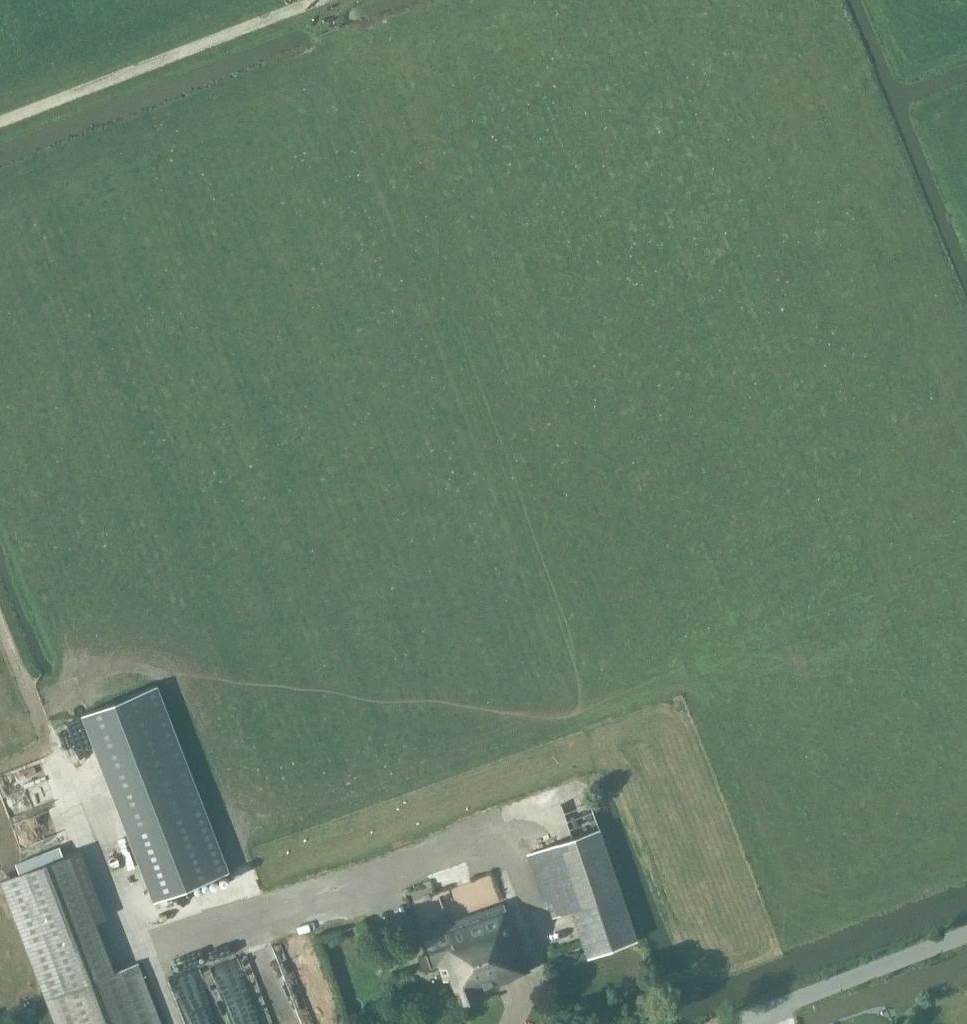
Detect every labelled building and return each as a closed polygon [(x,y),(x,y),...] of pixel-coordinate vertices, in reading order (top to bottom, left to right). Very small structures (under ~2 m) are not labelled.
[(82,714),(114,799),(154,901),(197,884),(228,872),(156,685),(82,714)] [(638,941),(599,827),(526,853),(544,902),(547,900),(553,917),(571,911),(587,959),(638,941)] [(1,883),(0,883),(2,887),(8,903),(35,974),(45,999),(114,972),(95,922),(102,919),(77,854),(65,858),(60,847),(16,864),(20,876),(1,883)] [(425,954),(418,956),(422,971),(438,966),(442,980),(448,978),(457,1004),(484,995),(483,990),(508,981),(508,978),(529,971),(505,903),(418,934),(425,954)] [(195,977),(180,982),(189,1008),(200,1005),(203,1013),(216,1009),(199,956),(190,959),(195,977)] [(45,999),(55,1023),(162,1023),(138,962),(114,972),(45,999)]
